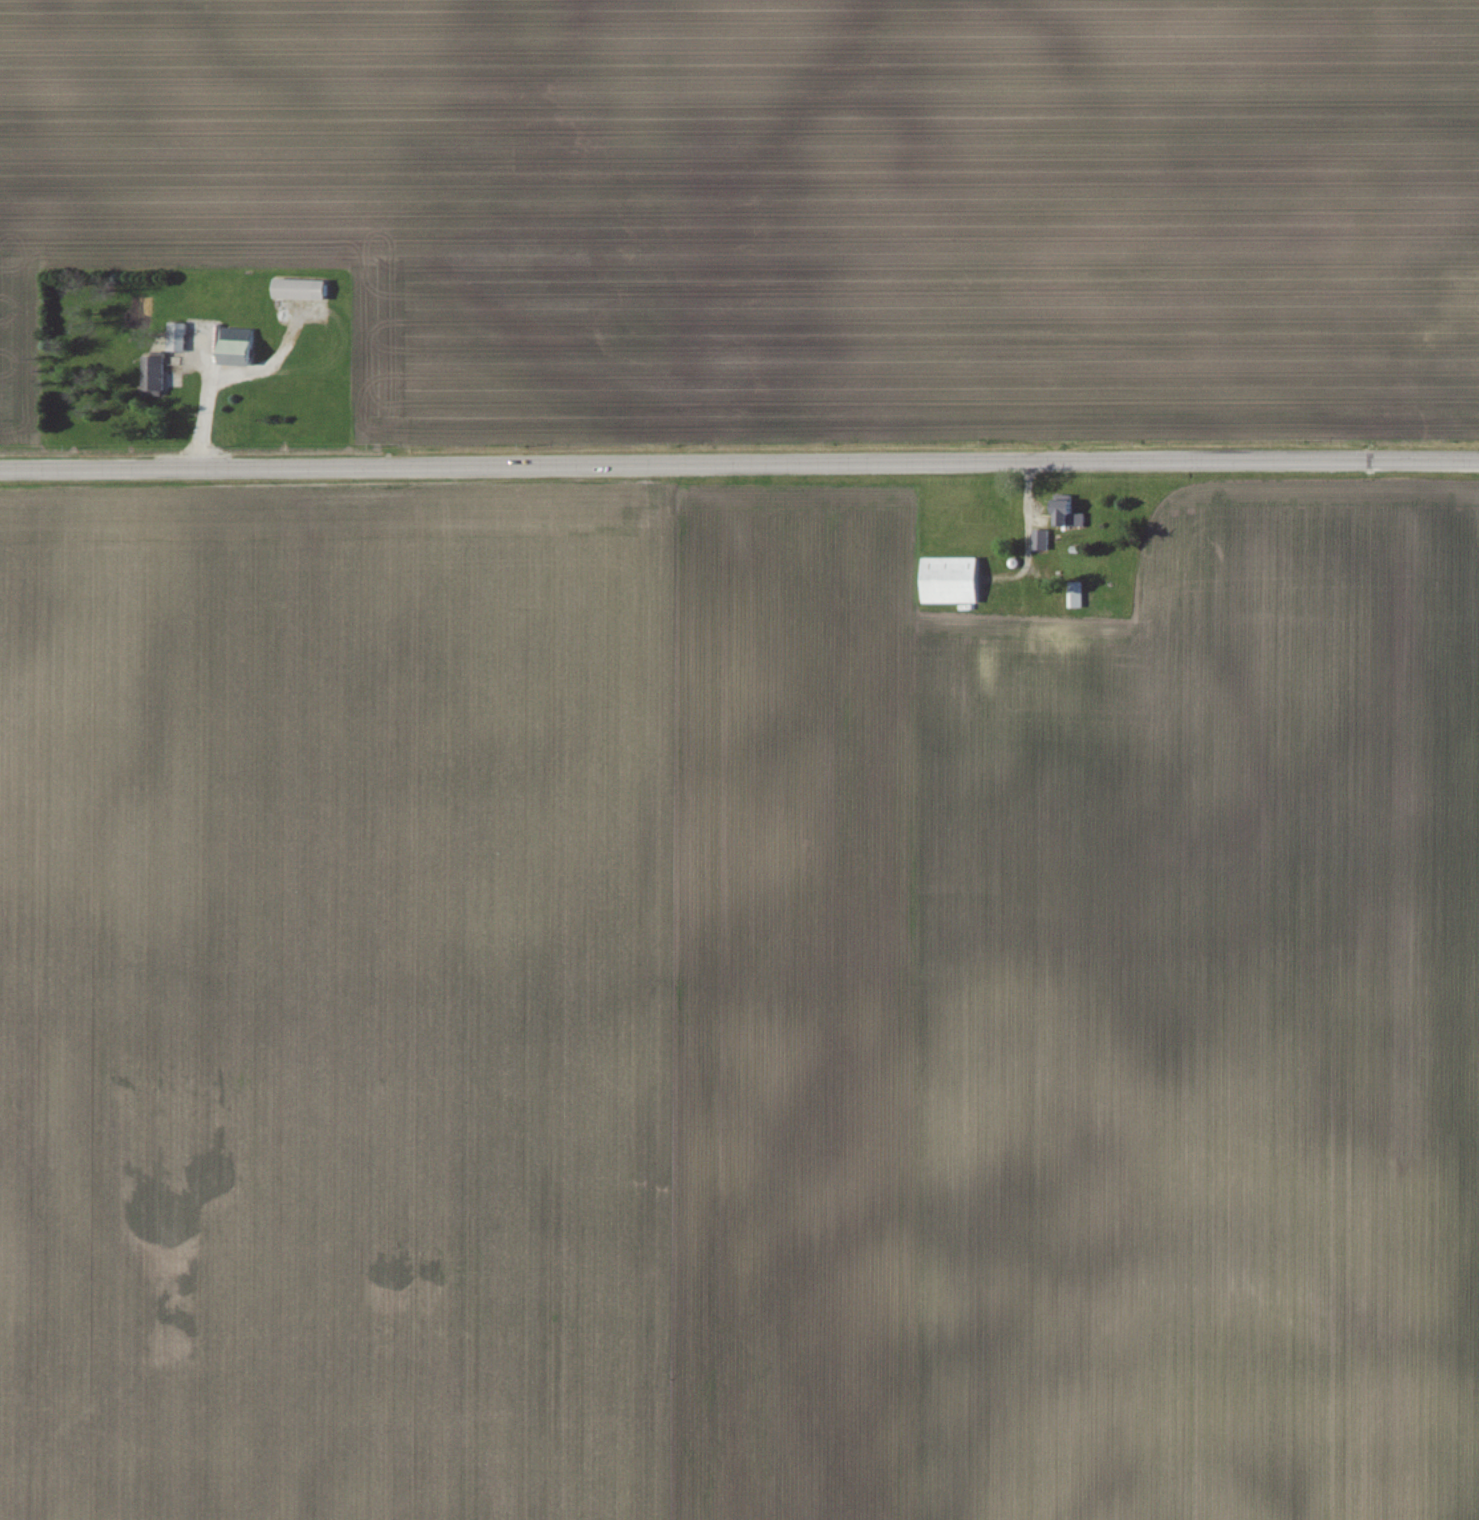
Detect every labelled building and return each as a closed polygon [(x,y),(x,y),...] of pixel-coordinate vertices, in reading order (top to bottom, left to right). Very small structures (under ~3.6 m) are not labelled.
[(277,299),(329,300),(330,280),(278,278),(277,299)] [(171,351),(188,352),(189,323),(172,322),(171,351)] [(166,394),(167,356),(146,356),(145,393),(166,394)]
